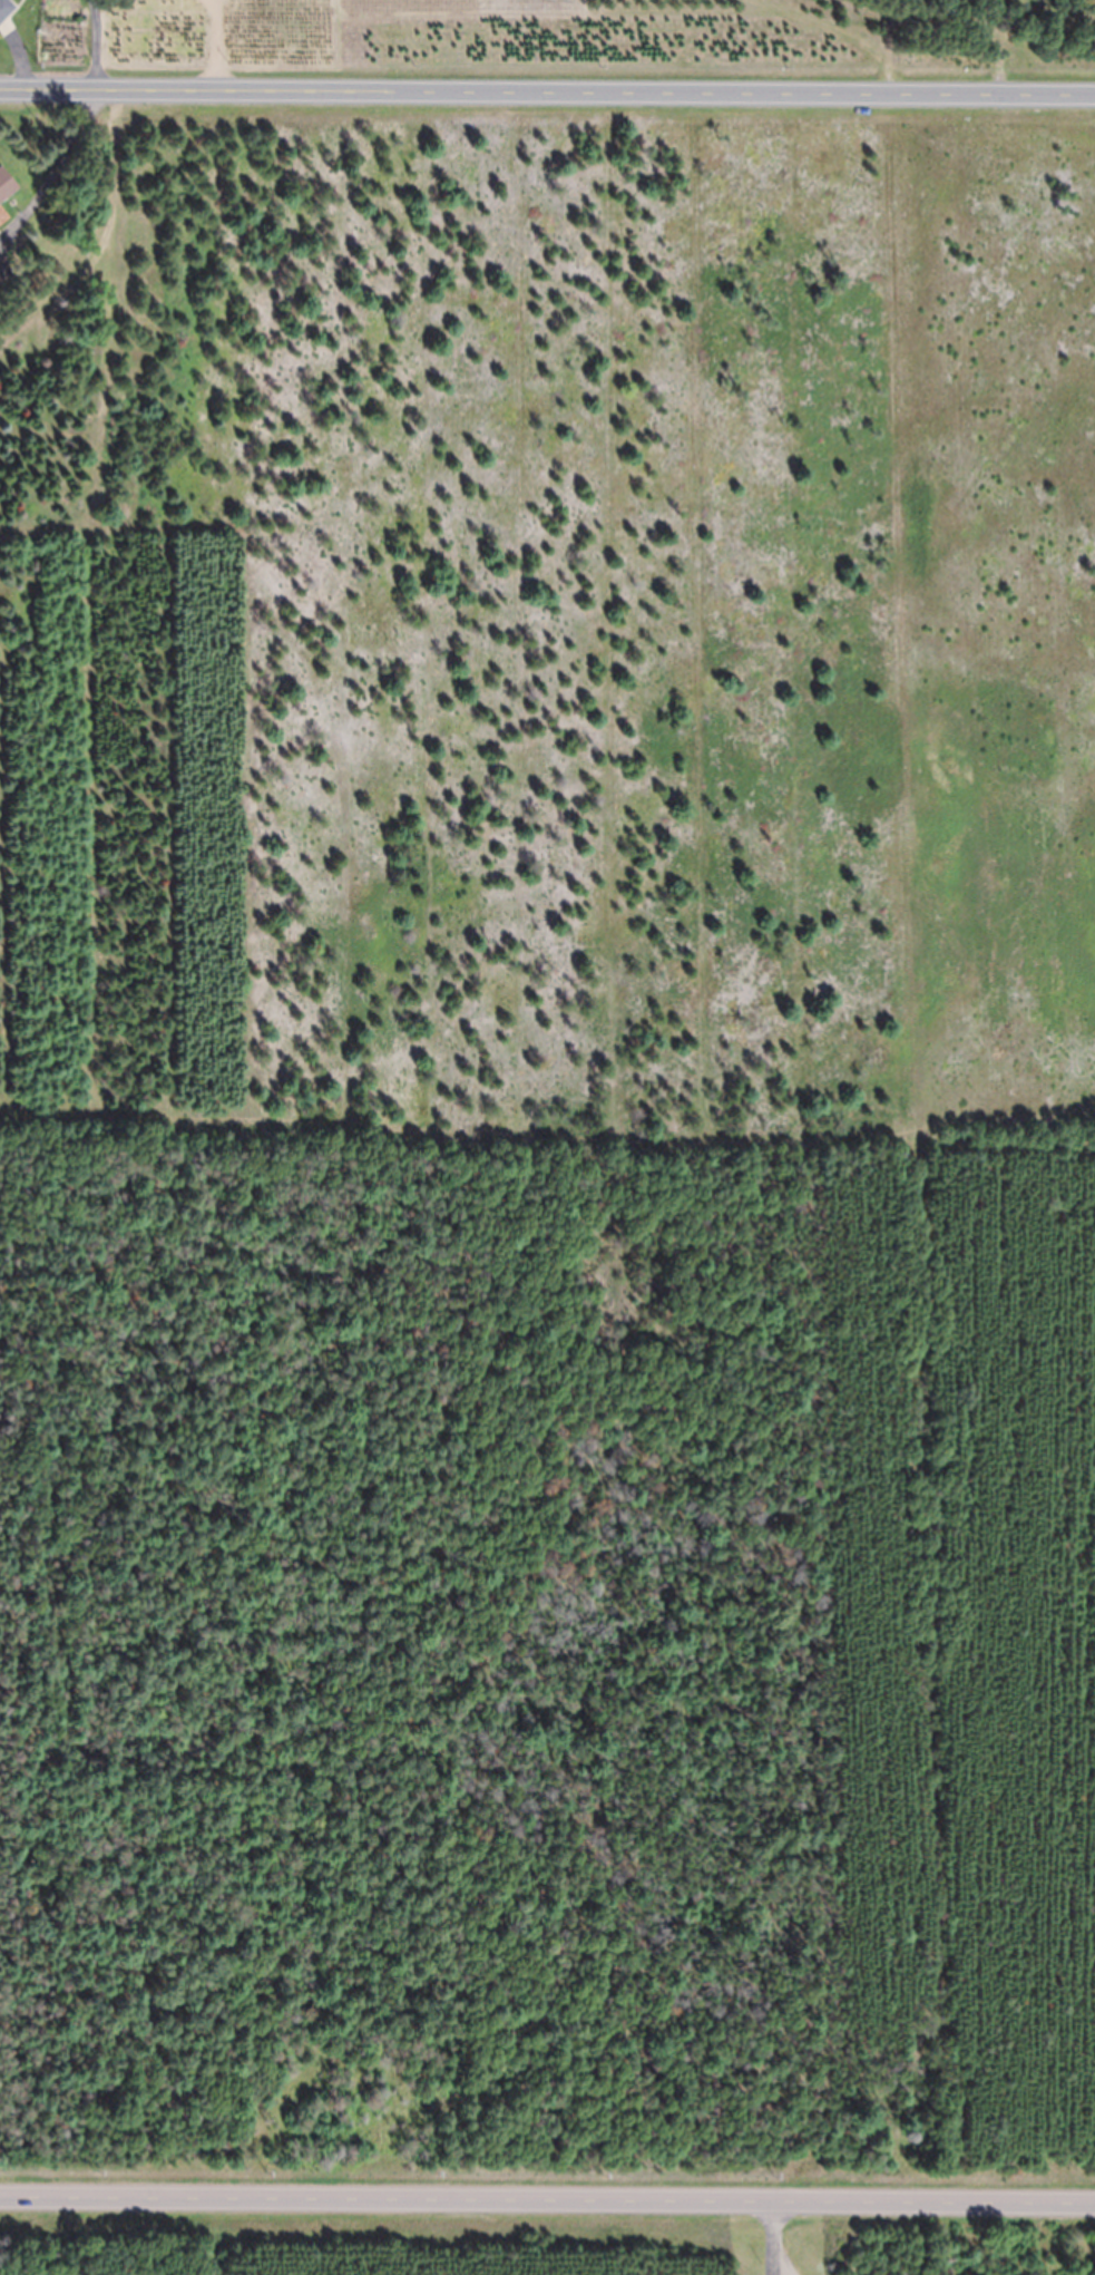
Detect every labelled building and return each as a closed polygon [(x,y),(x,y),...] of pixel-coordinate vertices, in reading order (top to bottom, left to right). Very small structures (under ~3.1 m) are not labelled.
[(6,16),(0,22),(0,0),(10,0),(16,6),(6,16)] [(19,187),(0,202),(0,164),(19,187)] [(12,275),(0,281),(0,256),(2,255),(12,275)]
